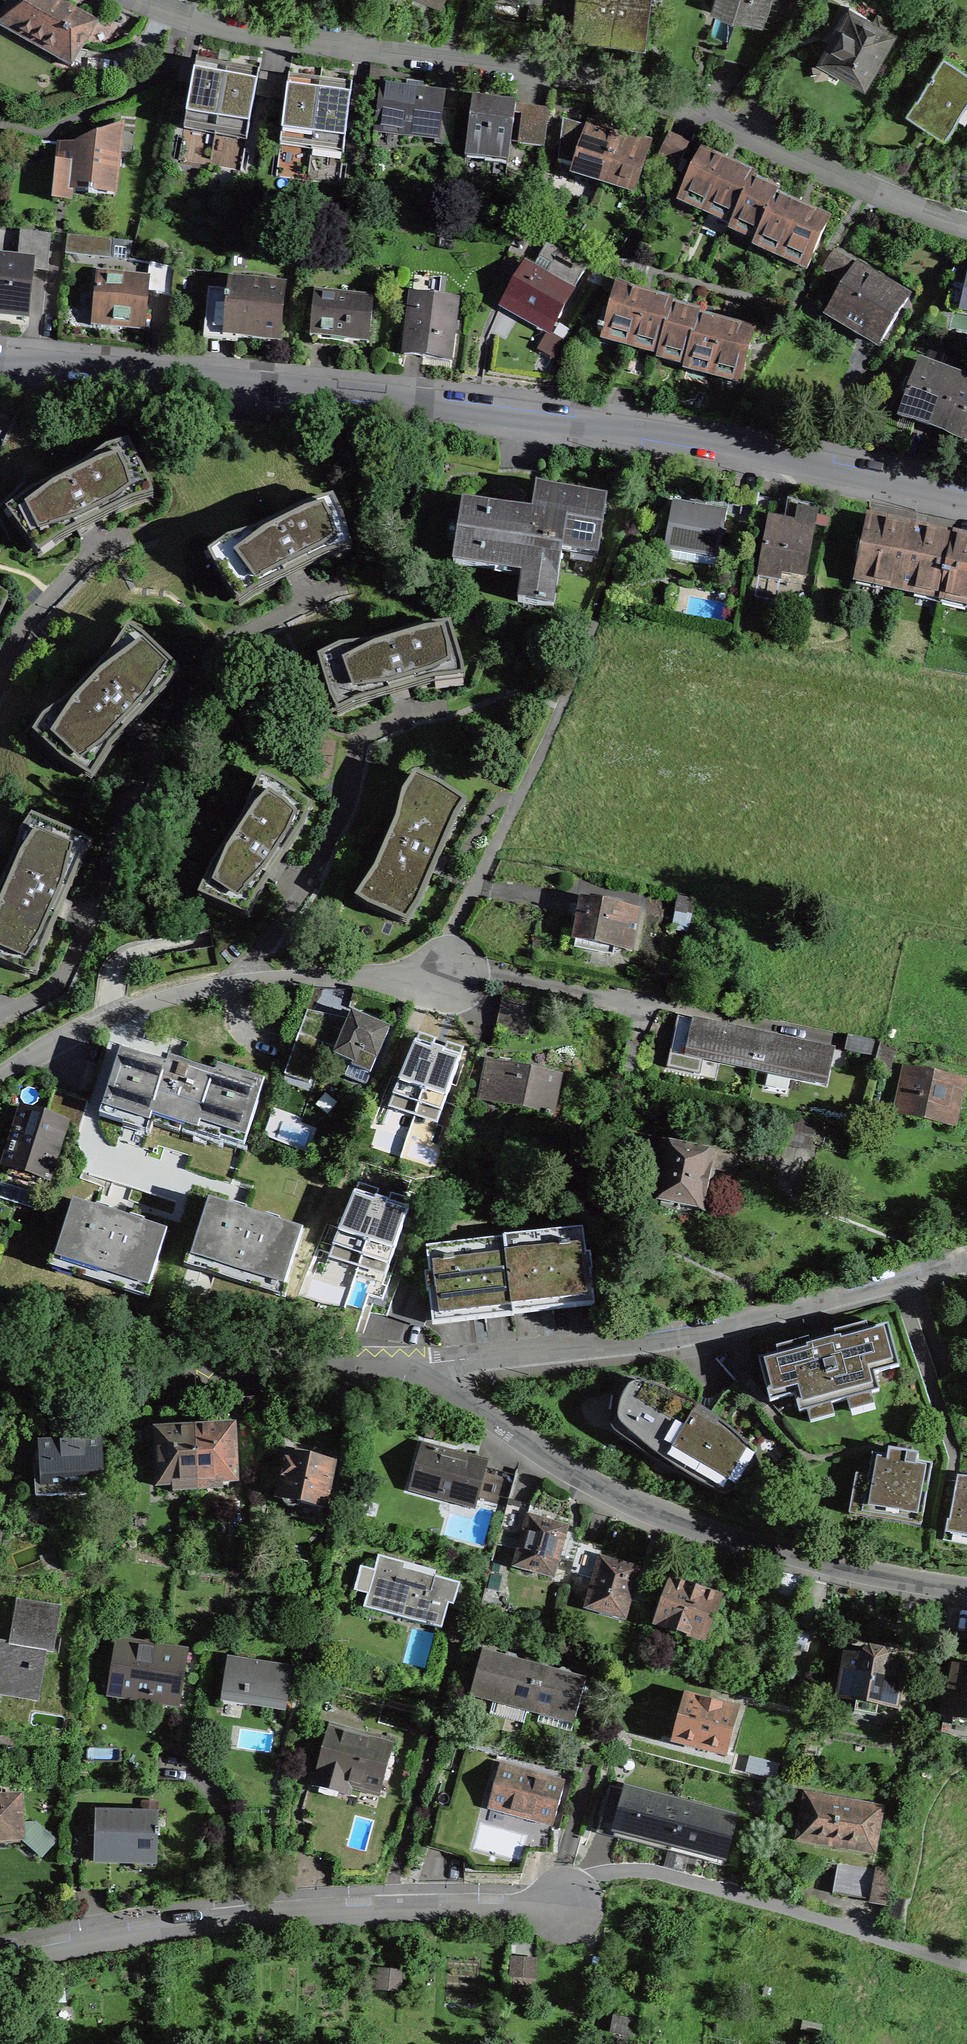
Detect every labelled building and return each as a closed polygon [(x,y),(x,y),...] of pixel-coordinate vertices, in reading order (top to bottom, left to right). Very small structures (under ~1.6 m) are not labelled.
[(72,67),(96,23),(69,7),(56,0),(11,0),(0,20),(0,26),(72,67)] [(568,36),(586,38),(643,45),(648,0),(573,0),(568,36)] [(713,3),(718,4),(737,10),(736,16),(758,23),(762,11),(766,12),(770,0),(714,0),(713,3)] [(888,40),(895,43),(902,29),(886,20),(883,26),(849,7),(823,54),(835,61),(847,67),(844,72),(864,83),(888,40)] [(943,54),(906,107),(914,113),(944,133),(966,100),(966,70),(943,54)] [(195,67),(185,124),(216,130),(226,73),(216,71),(195,67)] [(216,130),(248,136),(258,79),(235,74),(226,73),(216,130)] [(288,83),(281,141),(312,145),(320,87),(310,86),(288,83)] [(401,135),(436,139),(436,144),(451,146),(456,111),(441,109),(443,95),(421,92),(422,85),(415,84),(408,83),(407,90),(382,87),(377,128),(402,132),(401,135)] [(312,145),(344,149),(351,91),(327,88),(320,87),(312,145)] [(473,99),(465,158),(508,164),(516,104),(482,100),(473,99)] [(522,114),(518,145),(544,149),(548,117),(522,114)] [(74,141),(58,142),(51,197),(73,197),(74,186),(116,191),(122,120),(74,141)] [(558,163),(606,177),(619,135),(596,127),(587,124),(586,128),(563,120),(558,163)] [(635,139),(619,135),(606,177),(637,187),(651,144),(635,139)] [(659,165),(675,172),(687,146),(668,137),(659,165)] [(701,151),(682,195),(735,218),(753,180),(755,176),(713,157),(701,151)] [(777,196),(779,192),(759,183),(753,180),(735,218),(733,222),(759,234),(777,196)] [(809,263),(829,220),(789,202),(777,196),(759,234),(756,239),(763,242),(763,241),(802,259),(802,260),(809,263)] [(27,318),(32,264),(47,265),(50,234),(20,232),(17,261),(0,260),(0,315),(27,318)] [(111,256),(113,241),(67,236),(66,252),(111,256)] [(544,277),(524,265),(505,300),(525,311),(552,327),(587,266),(547,244),(539,258),(551,264),(544,277)] [(874,278),(833,254),(824,269),(846,282),(827,313),(880,345),(908,298),(889,287),(888,290),(874,281),(872,280),(874,278)] [(176,269),(159,266),(156,294),(173,296),(176,269)] [(143,331),(144,331),(145,329),(149,279),(96,274),(91,324),(104,325),(143,329),(143,331)] [(441,278),(415,274),(404,355),(415,357),(449,361),(457,301),(439,298),(441,278)] [(966,284),(953,281),(948,308),(960,311),(960,312),(966,313),(966,278),(966,284)] [(279,342),(284,287),(229,282),(228,299),(225,299),(224,303),(207,301),(203,340),(237,343),(237,338),(242,339),(279,342)] [(659,346),(660,347),(672,305),(673,302),(616,287),(605,331),(599,329),(597,334),(603,335),(604,333),(620,337),(659,346)] [(369,343),(373,296),(314,290),(310,334),(312,334),(322,339),(328,339),(342,341),(346,339),(367,342),(367,343),(369,343)] [(668,352),(687,357),(699,316),(700,313),(672,305),(660,347),(659,351),(666,353),(666,352),(668,352)] [(754,331),(699,316),(687,357),(686,361),(697,364),(741,377),(754,331)] [(903,416),(930,426),(949,373),(919,362),(900,415),(903,416)] [(949,373),(930,426),(938,429),(966,440),(966,380),(949,373)] [(57,535),(60,541),(88,527),(132,505),(128,496),(149,486),(132,451),(111,461),(105,451),(82,468),(22,500),(29,514),(13,522),(32,548),(57,535)] [(553,608),(562,551),(571,552),(572,544),(596,548),(595,555),(597,556),(606,500),(549,491),(537,489),(532,515),(463,504),(453,564),(495,570),(496,563),(523,567),(518,602),(553,608)] [(698,503),(697,509),(673,504),(664,550),(666,550),(664,558),(715,567),(717,560),(718,560),(722,539),(725,540),(726,535),(723,534),(727,514),(705,510),(706,505),(702,504),(698,503)] [(251,588),(254,595),(293,575),(326,558),(322,550),(348,537),(343,519),(337,507),(322,514),(317,504),(255,533),(227,541),(234,553),(212,564),(220,580),(233,597),(251,588)] [(805,574),(817,510),(796,507),(791,506),(789,515),(787,515),(785,525),(769,521),(761,566),(805,574)] [(941,597),(940,599),(941,599),(954,539),(913,530),(868,521),(855,581),(858,581),(858,579),(883,584),(882,586),(916,594),(916,592),(941,597)] [(954,539),(941,599),(943,599),(943,597),(966,602),(966,542),(954,539)] [(353,693),(356,706),(401,693),(433,683),(432,677),(463,668),(454,638),(438,642),(434,628),(422,629),(367,645),(339,648),(342,658),(319,664),(333,699),(353,693)] [(102,764),(111,749),(134,725),(167,690),(160,683),(175,668),(143,638),(129,653),(118,643),(68,700),(42,719),(52,729),(40,742),(61,762),(78,773),(94,757),(102,764)] [(377,887),(368,908),(403,923),(412,902),(419,906),(438,862),(457,819),(451,816),(458,798),(423,779),(414,800),(402,794),(395,821),(366,882),(377,887)] [(253,892),(258,896),(275,870),(302,828),(295,823),(307,804),(275,783),(263,802),(252,795),(241,822),(205,880),(218,888),(209,902),(238,915),(253,892)] [(42,953),(62,908),(82,862),(71,857),(79,838),(39,821),(31,840),(19,835),(16,851),(0,887),(0,964),(25,974),(35,950),(42,953)] [(565,931),(561,948),(592,954),(594,944),(631,951),(639,912),(581,901),(576,930),(575,933),(565,931)] [(533,1005),(504,999),(497,1029),(527,1035),(533,1005)] [(358,1016),(352,1013),(334,1055),(355,1064),(360,1052),(376,1059),(389,1029),(358,1016)] [(309,1051),(318,1024),(304,1020),(285,1074),(309,1082),(319,1054),(309,1051)] [(756,1072),(764,1035),(722,1026),(700,1021),(697,1034),(690,1033),(685,1056),(756,1072)] [(827,1087),(832,1063),(825,1061),(828,1049),(776,1038),(764,1035),(756,1072),(827,1087)] [(881,1042),(850,1036),(847,1051),(877,1057),(881,1042)] [(460,1054),(415,1038),(389,1106),(437,1123),(460,1054)] [(895,1045),(881,1042),(877,1057),(874,1070),(888,1074),(895,1045)] [(217,1067),(215,1074),(173,1061),(168,1059),(166,1066),(120,1052),(99,1116),(123,1124),(126,1117),(149,1124),(152,1117),(198,1132),(200,1125),(222,1132),(220,1139),(244,1146),(265,1082),(217,1067)] [(490,1062),(485,1089),(506,1094),(504,1103),(549,1113),(557,1076),(510,1066),(490,1062)] [(950,1107),(960,1109),(965,1085),(906,1073),(897,1119),(910,1121),(946,1129),(950,1107)] [(88,1102),(54,1091),(46,1117),(23,1110),(5,1166),(0,1181),(0,1182),(43,1195),(64,1128),(78,1132),(88,1102)] [(785,1143),(810,1149),(815,1123),(791,1117),(785,1143)] [(679,1210),(680,1205),(704,1210),(714,1159),(662,1149),(652,1199),(661,1201),(660,1207),(669,1208),(679,1210)] [(408,1207),(355,1188),(328,1255),(385,1274),(392,1256),(408,1207)] [(214,1202),(208,1201),(190,1257),(190,1258),(284,1288),(303,1231),(279,1223),(280,1220),(266,1216),(265,1219),(246,1213),(247,1210),(246,1209),(233,1205),(232,1208),(214,1202)] [(149,1288),(166,1232),(143,1224),(144,1221),(130,1217),(129,1220),(110,1214),(111,1210),(97,1206),(96,1209),(78,1203),(72,1202),(54,1259),(148,1289),(149,1288)] [(583,1228),(504,1238),(514,1316),(553,1311),(594,1306),(595,1306),(591,1272),(592,1272),(590,1253),(586,1254),(583,1228)] [(426,1294),(428,1293),(429,1309),(432,1326),(472,1321),(514,1316),(504,1238),(426,1248),(429,1274),(424,1274),(426,1291),(426,1294)] [(417,1289),(397,1282),(387,1315),(391,1316),(405,1321),(417,1289)] [(423,1327),(429,1309),(428,1293),(426,1294),(426,1291),(417,1288),(417,1289),(405,1321),(423,1327)] [(794,1395),(799,1413),(879,1391),(874,1374),(899,1367),(888,1326),(868,1331),(866,1324),(834,1333),(836,1340),(821,1345),(810,1347),(808,1340),(776,1349),(778,1356),(759,1361),(761,1370),(752,1378),(751,1377),(750,1379),(770,1402),(794,1395)] [(650,1384),(641,1381),(614,1428),(722,1491),(748,1446),(742,1440),(736,1434),(729,1429),(722,1423),(716,1419),(710,1415),(704,1411),(703,1411),(698,1408),(692,1404),(686,1401),(680,1398),(674,1395),(666,1391),(658,1388),(650,1384)] [(201,1430),(195,1431),(197,1479),(220,1478),(220,1482),(235,1481),(232,1429),(201,1430)] [(198,1489),(197,1479),(195,1431),(160,1433),(157,1433),(159,1485),(173,1485),(173,1491),(198,1489)] [(65,1486),(103,1484),(101,1440),(63,1442),(39,1444),(40,1466),(34,1466),(36,1497),(66,1495),(65,1486)] [(422,1445),(411,1482),(505,1508),(508,1499),(514,1476),(486,1469),(487,1463),(435,1448),(422,1445)] [(889,1450),(887,1457),(873,1455),(862,1514),(921,1524),(932,1465),(917,1463),(918,1456),(901,1453),(889,1450)] [(282,1500),(284,1504),(288,1507),(293,1507),(291,1517),(321,1523),(334,1464),(292,1455),(287,1454),(278,1499),(282,1500)] [(959,1480),(951,1529),(966,1532),(966,1481),(959,1480)] [(573,1562),(579,1541),(581,1535),(566,1531),(567,1526),(531,1517),(528,1516),(531,1506),(508,1499),(505,1508),(496,1543),(519,1549),(514,1567),(553,1578),(559,1558),(573,1562)] [(579,1541),(573,1562),(570,1573),(593,1579),(585,1609),(625,1620),(630,1600),(645,1604),(653,1577),(638,1573),(639,1568),(601,1558),(599,1557),(602,1547),(579,1541)] [(378,1613),(441,1630),(454,1585),(458,1586),(459,1583),(381,1561),(383,1557),(378,1556),(363,1609),(378,1613)] [(704,1642),(705,1640),(716,1644),(723,1626),(711,1621),(720,1598),(680,1584),(671,1581),(655,1624),(704,1642)] [(28,1694),(33,1666),(29,1665),(31,1649),(53,1653),(61,1607),(25,1601),(16,1600),(8,1646),(9,1646),(9,1651),(0,1650),(0,1689),(28,1694)] [(178,1697),(177,1707),(178,1707),(180,1697),(186,1654),(116,1643),(109,1691),(127,1694),(153,1698),(154,1693),(178,1697)] [(902,1667),(885,1664),(887,1654),(866,1650),(864,1660),(857,1659),(847,1657),(840,1695),(838,1695),(837,1697),(856,1701),(854,1712),(876,1716),(878,1705),(897,1708),(898,1706),(895,1705),(902,1667)] [(515,1706),(528,1709),(540,1667),(516,1661),(514,1657),(508,1655),(505,1658),(482,1651),(471,1690),(482,1693),(514,1702),(515,1706)] [(227,1661),(221,1701),(237,1704),(285,1711),(291,1670),(254,1665),(255,1656),(237,1653),(236,1662),(227,1661)] [(966,1736),(966,1666),(953,1663),(943,1716),(946,1717),(944,1731),(960,1735),(966,1736)] [(558,1672),(540,1667),(528,1709),(541,1713),(544,1710),(550,1712),(575,1718),(586,1680),(570,1676),(568,1672),(562,1670),(558,1672)] [(685,1698),(674,1740),(720,1752),(718,1761),(724,1763),(737,1711),(722,1707),(723,1704),(712,1701),(701,1699),(700,1701),(685,1698)] [(380,1793),(394,1744),(328,1726),(312,1786),(346,1795),(349,1784),(380,1793)] [(494,1784),(504,1787),(498,1807),(508,1810),(553,1822),(564,1785),(499,1767),(494,1784)] [(872,1849),(879,1810),(807,1797),(802,1824),(822,1827),(820,1840),(831,1842),(872,1849)] [(20,1837),(42,1856),(55,1842),(35,1824),(19,1825),(18,1798),(0,1799),(0,1838),(20,1837)] [(157,1813),(97,1812),(95,1855),(119,1856),(155,1857),(156,1835),(159,1836),(160,1828),(156,1828),(157,1813)] [(761,1839),(732,1829),(722,1859),(752,1868),(761,1839)] [(832,1893),(888,1903),(893,1873),(838,1864),(838,1865),(832,1893)] [(514,1960),(513,1975),(533,1976),(534,1961),(519,1960),(514,1960)] [(399,1991),(401,1971),(382,1969),(380,1969),(378,1989),(399,1991)] [(612,2029),(632,2033),(634,2021),(620,2018),(615,2017),(612,2029)]
